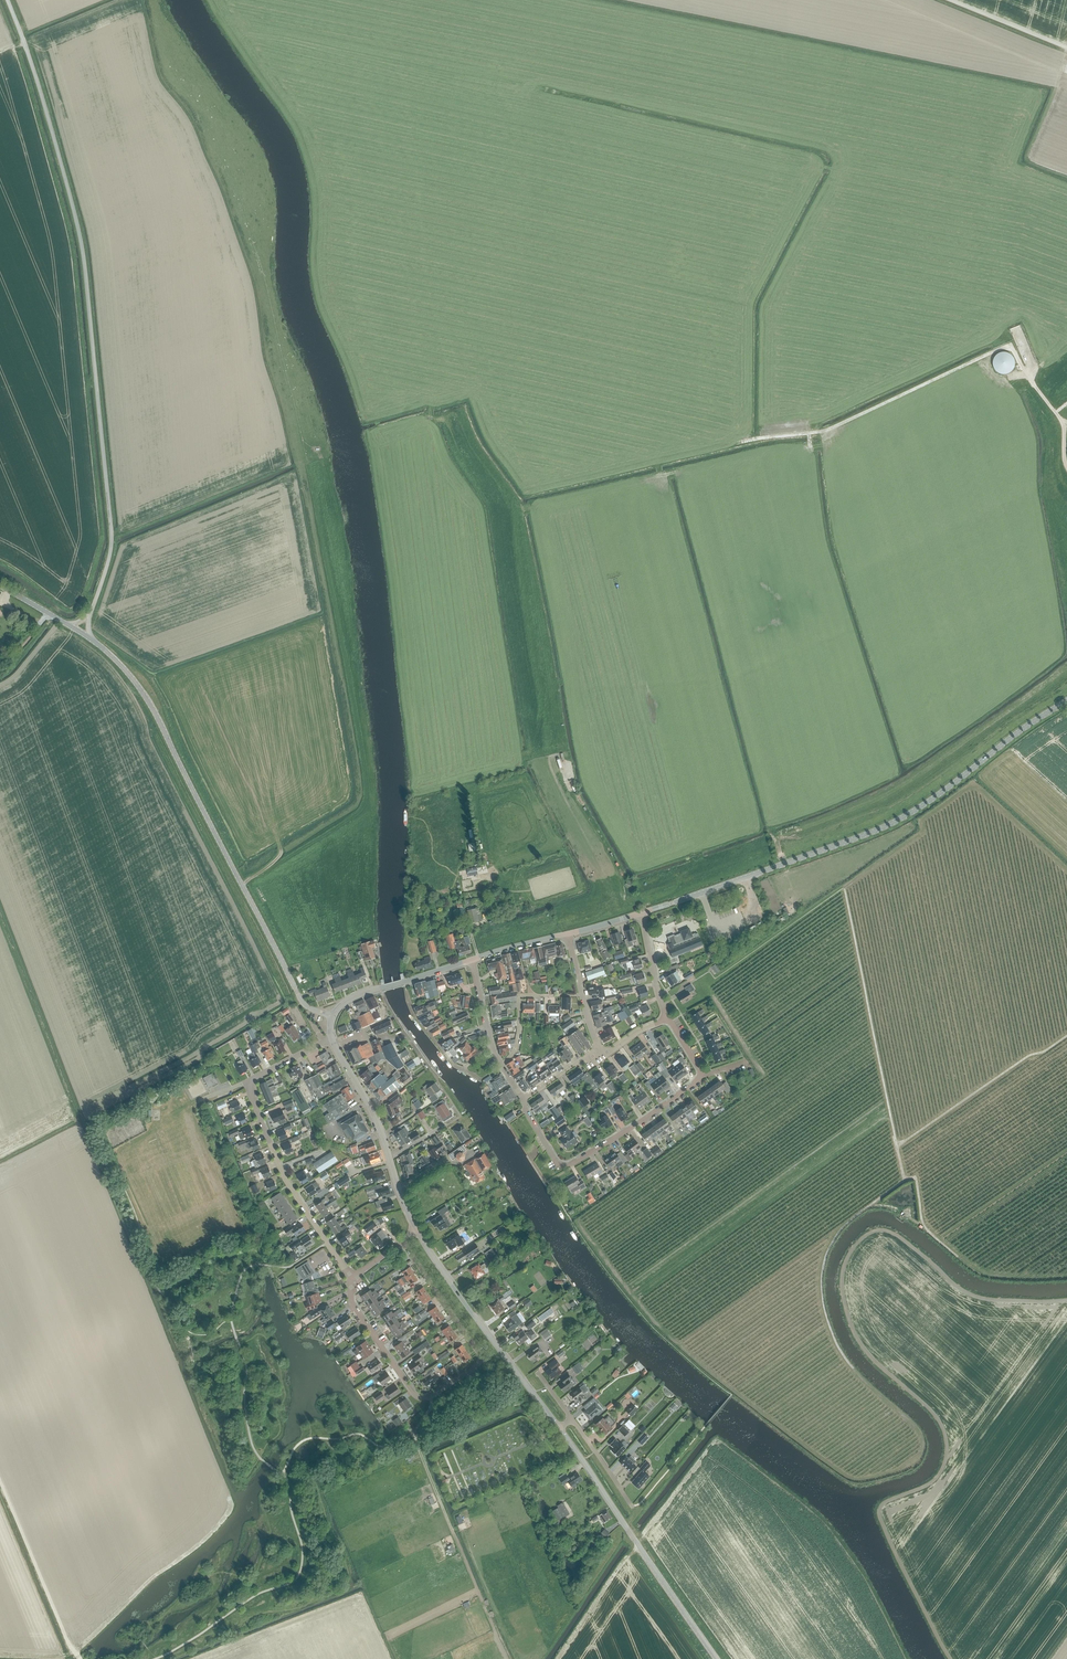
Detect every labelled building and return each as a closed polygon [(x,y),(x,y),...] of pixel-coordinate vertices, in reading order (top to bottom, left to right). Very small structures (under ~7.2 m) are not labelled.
[(1012,373),(1012,357),(1006,357),(1006,366),(995,365),(995,373),(1012,373)] [(467,911),(470,924),(481,921),(478,908),(467,911)] [(457,930),(459,935),(469,932),(467,927),(457,930)] [(669,944),(667,944),(669,949),(668,949),(672,958),(703,946),(699,937),(698,933),(695,934),(692,935),(689,928),(680,932),(681,933),(674,936),(674,934),(667,937),(669,941),(668,942),(669,944)] [(627,948),(633,946),(632,941),(636,939),(632,929),(625,931),(625,932),(628,939),(624,940),(627,948)] [(615,945),(622,943),(622,942),(618,933),(619,933),(618,932),(611,935),(615,945)] [(459,956),(466,954),(463,946),(460,947),(458,941),(455,942),(454,937),(453,937),(452,935),(445,937),(448,949),(453,948),(452,946),(454,946),(454,947),(456,946),(459,956)] [(604,961),(611,958),(601,939),(596,941),(599,946),(598,947),(601,952),(600,953),(604,961)] [(366,961),(374,959),(371,948),(375,947),(373,940),(369,942),(361,944),(366,961)] [(433,940),(428,942),(431,953),(436,952),(433,940)] [(580,954),(591,951),(588,941),(587,940),(584,941),(584,942),(577,944),(580,954)] [(542,947),(545,958),(537,960),(539,966),(548,963),(548,957),(557,955),(558,956),(564,955),(562,943),(555,945),(555,944),(542,947)] [(533,949),(535,957),(536,960),(544,958),(541,947),(533,949)] [(535,957),(533,949),(533,948),(529,949),(528,949),(524,950),(519,951),(522,959),(526,958),(527,959),(530,959),(530,960),(535,959),(535,957)] [(622,950),(613,953),(615,960),(624,957),(622,950)] [(509,954),(513,968),(517,967),(516,962),(520,961),(518,952),(509,954)] [(513,973),(511,965),(512,964),(509,954),(503,955),(505,964),(505,966),(508,965),(509,967),(508,967),(510,974),(513,973)] [(424,969),(433,967),(430,957),(424,958),(424,961),(415,963),(416,965),(415,965),(416,970),(423,968),(424,969)] [(499,980),(507,978),(501,957),(486,961),(489,971),(496,969),(498,973),(497,973),(499,980)] [(639,959),(632,961),(629,962),(628,958),(620,960),(621,965),(626,963),(627,968),(630,967),(631,970),(634,969),(634,970),(643,967),(641,961),(640,961),(639,959)] [(666,973),(679,967),(677,964),(664,969),(666,973)] [(515,983),(516,986),(517,992),(522,991),(520,983),(520,982),(519,983),(519,980),(524,979),(520,967),(517,968),(517,967),(513,968),(513,969),(512,969),(516,983),(515,983)] [(602,967),(585,973),(588,981),(605,975),(602,967)] [(361,982),(361,983),(361,984),(368,982),(363,968),(360,969),(361,973),(358,975),(361,982)] [(669,972),(670,973),(671,974),(665,978),(671,986),(677,982),(676,982),(678,981),(678,979),(677,978),(676,977),(674,978),(673,976),(678,973),(678,972),(676,969),(669,972)] [(354,985),(361,983),(361,982),(358,975),(354,976),(352,972),(349,973),(354,985)] [(691,972),(683,976),(686,980),(693,975),(691,972)] [(344,980),(347,988),(354,985),(349,973),(347,974),(348,978),(344,980)] [(450,986),(463,982),(460,973),(447,978),(450,986)] [(637,984),(645,981),(643,973),(635,975),(633,976),(633,978),(636,977),(637,984)] [(335,993),(341,990),(337,978),(335,975),(336,974),(332,975),(335,983),(332,985),(335,993)] [(341,990),(347,988),(344,980),(341,981),(340,977),(339,976),(337,978),(341,990)] [(430,998),(439,996),(434,980),(425,982),(425,981),(416,984),(415,984),(414,985),(414,986),(415,989),(417,997),(424,995),(423,993),(426,992),(427,993),(428,992),(430,998)] [(441,992),(447,991),(444,981),(436,983),(438,990),(440,989),(441,992)] [(324,988),(320,989),(324,999),(330,996),(325,982),(322,983),(324,988)] [(682,1005),(692,999),(689,994),(694,990),(691,985),(684,989),(686,992),(678,998),(682,1005)] [(490,995),(501,993),(500,986),(489,988),(490,995)] [(605,997),(604,991),(603,987),(598,989),(597,987),(589,989),(590,996),(595,995),(597,995),(598,994),(599,998),(605,997)] [(640,998),(648,996),(646,987),(638,989),(640,998)] [(324,999),(320,989),(316,991),(316,989),(309,992),(310,994),(314,993),(317,1001),(324,999)] [(517,992),(490,996),(492,1005),(499,1003),(510,1001),(510,1002),(517,1001),(517,997),(517,992)] [(370,1010),(378,1006),(373,996),(365,1000),(370,1010)] [(468,1009),(469,997),(461,996),(460,1003),(457,1003),(454,997),(450,999),(453,1006),(460,1008),(460,1007),(462,1008),(468,1009)] [(570,1009),(570,998),(561,998),(561,1009),(570,1009)] [(523,1013),(528,1013),(528,1015),(529,1016),(530,1017),(532,1017),(533,1016),(534,1015),(534,1013),(534,999),(528,999),(528,1004),(523,1004),(523,1013)] [(362,1028),(374,1022),(369,1012),(366,1013),(366,1012),(368,1011),(363,1000),(355,1004),(359,1012),(356,1014),(362,1028)] [(598,1010),(602,1009),(600,1000),(590,1002),(592,1010),(598,1009),(598,1010)] [(417,1016),(436,1008),(433,1002),(421,1007),(420,1005),(414,1008),(414,1009),(417,1016)] [(639,1010),(636,1004),(629,1007),(631,1013),(639,1010)] [(501,1018),(508,1016),(507,1012),(501,1013),(500,1005),(490,1006),(492,1019),(497,1018),(497,1019),(501,1019),(501,1018)] [(644,1017),(651,1012),(647,1005),(640,1009),(644,1017)] [(593,1016),(595,1022),(607,1019),(606,1017),(612,1016),(610,1010),(613,1009),(612,1006),(603,1009),(604,1013),(602,1013),(593,1016)] [(623,1012),(618,1014),(622,1021),(629,1016),(632,1014),(627,1007),(622,1010),(623,1012)] [(452,1019),(451,1020),(454,1025),(469,1018),(467,1013),(456,1018),(454,1014),(457,1013),(454,1008),(448,1011),(452,1019)] [(374,1020),(380,1017),(377,1011),(371,1014),(374,1020)] [(695,1023),(701,1019),(698,1015),(701,1013),(699,1011),(696,1012),(697,1013),(691,1017),(695,1023)] [(428,1020),(434,1018),(431,1012),(426,1015),(425,1015),(419,1018),(422,1024),(429,1021),(428,1020)] [(285,1017),(290,1024),(294,1021),(289,1014),(285,1017)] [(433,1019),(433,1020),(424,1025),(428,1031),(436,1026),(435,1024),(441,1020),(439,1016),(433,1019)] [(607,1019),(595,1022),(597,1028),(606,1025),(606,1023),(607,1022),(608,1023),(613,1021),(612,1016),(606,1017),(607,1019)] [(704,1017),(701,1019),(695,1023),(699,1029),(705,1025),(702,1021),(705,1019),(704,1017)] [(571,1020),(561,1027),(565,1033),(565,1032),(568,1036),(580,1054),(590,1047),(578,1029),(578,1030),(575,1026),(575,1025),(571,1020)] [(359,1021),(351,1024),(354,1031),(357,1030),(361,1028),(359,1021)] [(375,1036),(393,1028),(389,1021),(372,1029),(375,1036)] [(504,1029),(512,1027),(511,1022),(503,1023),(503,1026),(494,1027),(495,1034),(504,1032),(504,1029)] [(347,1024),(340,1028),(342,1033),(349,1029),(347,1024)] [(705,1025),(699,1029),(703,1036),(709,1032),(706,1027),(709,1026),(707,1024),(705,1025)] [(294,1041),(300,1037),(298,1034),(293,1025),(285,1031),(288,1035),(289,1035),(294,1041)] [(433,1037),(441,1032),(438,1027),(430,1032),(433,1037)] [(606,1033),(600,1036),(604,1043),(616,1037),(610,1027),(604,1030),(606,1033)] [(449,1036),(456,1033),(453,1028),(449,1030),(449,1031),(447,1032),(441,1034),(444,1039),(449,1037),(449,1036)] [(279,1055),(285,1051),(283,1047),(284,1047),(280,1039),(277,1041),(273,1033),(267,1036),(270,1042),(272,1041),(273,1043),(272,1044),(274,1048),(275,1047),(279,1055)] [(706,1041),(709,1047),(715,1044),(713,1039),(716,1038),(714,1033),(711,1035),(708,1036),(709,1039),(706,1041)] [(499,1045),(499,1046),(507,1045),(507,1044),(507,1043),(508,1042),(507,1039),(509,1039),(508,1034),(498,1036),(498,1040),(497,1041),(497,1045),(499,1045)] [(661,1053),(667,1049),(665,1047),(669,1044),(662,1035),(656,1039),(660,1046),(657,1048),(661,1053)] [(573,1054),(568,1047),(566,1045),(569,1042),(565,1037),(559,1041),(562,1045),(560,1047),(562,1051),(559,1054),(563,1060),(564,1059),(567,1063),(571,1060),(570,1059),(571,1058),(570,1056),(573,1054)] [(377,1064),(386,1060),(378,1042),(377,1039),(371,1042),(376,1053),(373,1055),(374,1055),(377,1064)] [(454,1039),(453,1039),(449,1040),(447,1041),(447,1040),(445,1041),(440,1045),(445,1052),(457,1043),(454,1039)] [(378,1042),(386,1060),(397,1070),(404,1066),(400,1059),(409,1054),(406,1050),(397,1056),(391,1043),(384,1046),(381,1040),(378,1042)] [(267,1061),(274,1057),(269,1049),(267,1046),(268,1045),(266,1041),(260,1044),(262,1048),(264,1047),(266,1050),(262,1053),(263,1056),(264,1055),(267,1061)] [(466,1042),(462,1045),(473,1056),(478,1051),(473,1046),(471,1048),(466,1042)] [(257,1057),(256,1057),(254,1054),(258,1052),(254,1043),(253,1044),(252,1043),(249,1044),(250,1046),(249,1046),(253,1052),(247,1055),(250,1061),(249,1061),(253,1068),(259,1065),(258,1064),(260,1063),(257,1057)] [(374,1055),(373,1055),(368,1043),(361,1047),(360,1045),(346,1051),(353,1065),(357,1063),(358,1064),(361,1063),(361,1061),(369,1057),(372,1063),(376,1062),(373,1056),(374,1055)] [(514,1043),(507,1044),(507,1045),(499,1046),(498,1046),(500,1056),(506,1055),(505,1052),(509,1051),(508,1048),(513,1047),(514,1043)] [(636,1047),(643,1056),(646,1054),(647,1056),(650,1054),(648,1052),(641,1043),(636,1047)] [(718,1043),(715,1044),(709,1047),(712,1054),(718,1051),(716,1047),(719,1046),(718,1043)] [(467,1062),(473,1056),(462,1045),(459,1048),(464,1054),(462,1056),(467,1062)] [(638,1060),(643,1056),(636,1047),(631,1051),(638,1060)] [(722,1052),(721,1050),(718,1051),(712,1054),(715,1062),(721,1059),(719,1054),(722,1052)] [(245,1060),(240,1051),(237,1053),(241,1061),(245,1060)] [(325,1065),(333,1060),(331,1056),(329,1056),(327,1052),(319,1056),(325,1065)] [(660,1061),(655,1053),(650,1057),(656,1064),(660,1061)] [(621,1068),(629,1062),(625,1057),(623,1058),(622,1057),(616,1061),(621,1068)] [(674,1067),(681,1077),(687,1073),(682,1066),(685,1064),(681,1057),(677,1060),(680,1063),(674,1067)] [(552,1063),(557,1070),(562,1066),(557,1060),(552,1063)] [(243,1064),(241,1061),(237,1063),(239,1066),(236,1068),(240,1075),(246,1072),(245,1071),(247,1070),(244,1064),(243,1064)] [(412,1061),(406,1066),(409,1070),(412,1068),(410,1067),(414,1064),(412,1061)] [(506,1065),(509,1070),(516,1066),(513,1061),(506,1065)] [(552,1074),(557,1070),(552,1063),(550,1061),(546,1064),(548,1066),(548,1067),(547,1067),(552,1074)] [(316,1071),(325,1066),(322,1062),(317,1065),(316,1064),(313,1066),(316,1071)] [(644,1069),(639,1062),(636,1065),(640,1071),(644,1069)] [(328,1069),(326,1070),(324,1066),(316,1071),(318,1075),(324,1071),(325,1073),(327,1072),(331,1079),(336,1076),(336,1077),(341,1074),(336,1064),(330,1067),(331,1067),(328,1069)] [(629,1068),(635,1076),(641,1072),(640,1071),(636,1065),(635,1064),(629,1068)] [(291,1069),(292,1071),(288,1073),(290,1078),(295,1076),(298,1075),(300,1079),(302,1078),(303,1075),(302,1073),(302,1072),(300,1069),(299,1069),(297,1065),(291,1069)] [(616,1077),(614,1074),(618,1071),(613,1065),(611,1066),(605,1070),(612,1080),(616,1077)] [(516,1066),(509,1070),(512,1076),(520,1071),(516,1066)] [(547,1067),(537,1074),(542,1081),(552,1074),(547,1067)] [(675,1082),(681,1077),(674,1067),(668,1072),(666,1068),(662,1070),(667,1077),(670,1075),(675,1082)] [(368,1070),(367,1071),(360,1077),(365,1083),(374,1076),(368,1070)] [(401,1073),(403,1076),(401,1078),(402,1079),(400,1081),(404,1086),(412,1079),(408,1075),(405,1070),(401,1073)] [(579,1081),(578,1080),(581,1077),(588,1086),(594,1082),(588,1073),(584,1075),(581,1070),(568,1079),(572,1084),(573,1084),(574,1085),(575,1085),(579,1083),(579,1081)] [(667,1077),(662,1070),(659,1073),(662,1076),(656,1080),(663,1090),(669,1086),(664,1079),(667,1077)] [(398,1071),(393,1076),(397,1081),(402,1077),(398,1071)] [(526,1075),(523,1071),(513,1077),(523,1091),(526,1092),(530,1089),(523,1077),(526,1075)] [(203,1078),(209,1088),(212,1086),(213,1087),(218,1084),(212,1073),(203,1078)] [(599,1085),(606,1080),(601,1073),(594,1078),(599,1085)] [(618,1077),(623,1083),(628,1080),(623,1073),(618,1077)] [(311,1092),(323,1085),(317,1074),(305,1080),(311,1092)] [(379,1074),(365,1085),(372,1093),(373,1093),(384,1084),(386,1082),(379,1074)] [(491,1084),(495,1090),(488,1095),(491,1098),(499,1093),(497,1091),(500,1089),(508,1084),(501,1074),(493,1079),(495,1081),(491,1084)] [(536,1075),(527,1081),(531,1088),(541,1081),(536,1075)] [(340,1076),(328,1083),(323,1085),(324,1088),(322,1089),(325,1093),(331,1090),(333,1093),(347,1086),(343,1078),(342,1079),(340,1076)] [(400,1084),(393,1076),(386,1082),(384,1084),(390,1092),(400,1084)] [(260,1085),(263,1091),(269,1088),(267,1085),(273,1083),(272,1080),(266,1082),(260,1085)] [(657,1095),(663,1090),(656,1080),(650,1085),(648,1081),(644,1084),(649,1090),(652,1088),(657,1095)] [(720,1081),(714,1085),(719,1093),(720,1092),(724,1089),(726,1093),(728,1092),(729,1092),(731,1090),(726,1082),(722,1085),(720,1081)] [(615,1091),(617,1089),(611,1082),(606,1085),(611,1091),(613,1089),(615,1091)] [(431,1097),(440,1090),(435,1083),(431,1086),(429,1083),(423,1087),(425,1090),(431,1097)] [(379,1101),(390,1092),(384,1084),(373,1093),(379,1101)] [(556,1087),(560,1093),(563,1090),(565,1093),(567,1092),(565,1089),(561,1084),(556,1087)] [(723,1096),(720,1092),(719,1093),(714,1085),(709,1089),(714,1097),(714,1096),(718,1093),(721,1097),(723,1096)] [(274,1086),(269,1088),(263,1091),(265,1097),(271,1095),(270,1091),(276,1089),(274,1086)] [(342,1093),(324,1105),(329,1113),(324,1116),(329,1123),(342,1114),(341,1112),(348,1107),(345,1103),(354,1097),(348,1087),(341,1091),(342,1093)] [(561,1095),(560,1093),(556,1087),(549,1092),(553,1097),(557,1094),(559,1097),(561,1095)] [(511,1102),(517,1098),(510,1088),(498,1096),(499,1096),(492,1101),(494,1104),(501,1099),(505,1105),(511,1101),(511,1102)] [(641,1093),(637,1096),(644,1106),(650,1101),(643,1092),(640,1088),(638,1089),(641,1093)] [(299,1089),(291,1093),(302,1112),(309,1107),(299,1089)] [(709,1089),(703,1094),(708,1101),(709,1100),(712,1098),(715,1101),(717,1100),(714,1096),(714,1097),(709,1089)] [(277,1093),(271,1095),(265,1097),(269,1105),(275,1102),(273,1098),(278,1096),(277,1093)] [(390,1103),(385,1105),(387,1110),(390,1117),(399,1113),(396,1106),(403,1102),(401,1098),(398,1094),(389,1101),(390,1103)] [(712,1104),(709,1100),(708,1101),(703,1094),(697,1098),(702,1105),(707,1102),(710,1105),(712,1104)] [(639,1110),(644,1106),(637,1096),(634,1099),(631,1095),(629,1096),(631,1100),(639,1110)] [(585,1096),(579,1100),(584,1107),(589,1103),(585,1096)] [(540,1106),(542,1109),(548,1105),(542,1097),(536,1101),(540,1107),(540,1106)] [(283,1103),(285,1108),(286,1108),(291,1106),(294,1105),(292,1100),(283,1103)] [(225,1101),(216,1104),(219,1109),(227,1106),(225,1101)] [(230,1104),(232,1107),(230,1108),(230,1109),(230,1110),(230,1111),(231,1112),(232,1112),(234,1111),(234,1112),(241,1108),(239,1102),(237,1103),(236,1101),(230,1104)] [(422,1106),(418,1101),(413,1104),(417,1109),(422,1106)] [(443,1122),(453,1117),(443,1101),(433,1106),(443,1122)] [(536,1101),(530,1105),(536,1113),(542,1109),(540,1106),(540,1107),(536,1101)] [(692,1112),(693,1112),(696,1109),(699,1113),(701,1112),(698,1108),(697,1108),(693,1101),(687,1105),(692,1112)] [(695,1116),(693,1112),(692,1112),(687,1105),(681,1109),(686,1116),(687,1116),(691,1113),(693,1116),(692,1117),(695,1121),(697,1119),(695,1116)] [(560,1116),(554,1106),(549,1109),(555,1118),(560,1116)] [(556,1109),(560,1116),(565,1112),(561,1106),(556,1109)] [(612,1106),(608,1108),(612,1116),(616,1113),(621,1122),(628,1117),(622,1107),(615,1111),(612,1106)] [(608,1118),(612,1116),(608,1108),(604,1111),(606,1115),(599,1119),(602,1123),(599,1124),(602,1128),(604,1127),(605,1129),(612,1125),(608,1118)] [(278,1111),(271,1114),(273,1119),(274,1123),(278,1121),(280,1125),(286,1122),(285,1119),(285,1118),(282,1109),(278,1111)] [(681,1109),(676,1113),(681,1121),(682,1120),(685,1117),(688,1121),(690,1120),(687,1116),(686,1116),(681,1109)] [(426,1116),(422,1110),(417,1114),(420,1120),(426,1116)] [(351,1116),(338,1123),(343,1131),(347,1138),(350,1136),(353,1141),(355,1139),(357,1143),(368,1136),(366,1133),(368,1132),(363,1123),(364,1123),(361,1118),(360,1118),(358,1114),(357,1112),(351,1116)] [(512,1112),(503,1118),(506,1122),(515,1116),(512,1112)] [(681,1121),(676,1113),(670,1118),(675,1125),(679,1122),(682,1125),(684,1124),(682,1120),(681,1121)] [(240,1125),(247,1121),(244,1114),(236,1117),(240,1125)] [(706,1114),(698,1120),(701,1124),(708,1118),(706,1114)] [(554,1121),(557,1126),(565,1120),(562,1115),(554,1121)] [(223,1120),(225,1125),(234,1121),(231,1116),(223,1120)] [(589,1116),(585,1119),(589,1127),(594,1124),(589,1116)] [(664,1131),(664,1130),(668,1127),(671,1131),(673,1130),(670,1126),(669,1126),(664,1119),(658,1123),(664,1131)] [(671,1139),(664,1130),(664,1131),(658,1123),(653,1128),(658,1135),(659,1134),(662,1132),(665,1135),(669,1141),(671,1139)] [(285,1131),(292,1128),(290,1124),(283,1126),(284,1129),(278,1132),(278,1134),(277,1135),(280,1141),(288,1137),(285,1131)] [(462,1142),(470,1137),(465,1131),(466,1131),(464,1127),(460,1129),(458,1126),(452,1130),(455,1133),(456,1133),(462,1142)] [(246,1138),(253,1134),(250,1127),(242,1130),(243,1131),(239,1133),(237,1134),(240,1140),(246,1138)] [(394,1135),(398,1141),(406,1135),(405,1134),(408,1133),(405,1127),(402,1129),(402,1130),(394,1135)] [(561,1141),(566,1149),(573,1144),(578,1141),(572,1133),(570,1134),(566,1127),(560,1132),(564,1139),(561,1141)] [(658,1135),(653,1128),(647,1132),(652,1139),(653,1138),(657,1136),(660,1140),(661,1138),(659,1134),(658,1135)] [(237,1129),(229,1132),(231,1137),(237,1134),(239,1133),(237,1129)] [(407,1138),(406,1135),(398,1141),(401,1146),(409,1141),(409,1140),(411,1139),(413,1142),(421,1137),(417,1132),(407,1138)] [(657,1144),(653,1138),(652,1139),(647,1132),(641,1136),(647,1143),(651,1140),(654,1143),(655,1145),(657,1144)] [(441,1144),(440,1143),(441,1142),(436,1135),(431,1139),(436,1145),(437,1145),(437,1146),(435,1148),(441,1157),(447,1153),(441,1144)] [(252,1151),(260,1148),(258,1142),(256,1142),(255,1140),(249,1142),(249,1143),(246,1144),(245,1141),(238,1144),(240,1148),(246,1145),(248,1149),(251,1148),(252,1151)] [(634,1140),(629,1144),(635,1152),(640,1148),(634,1140)] [(367,1152),(376,1149),(373,1142),(364,1145),(364,1146),(359,1148),(361,1152),(362,1154),(367,1152)] [(435,1148),(432,1150),(430,1147),(427,1149),(423,1142),(420,1145),(425,1152),(428,1150),(429,1152),(428,1152),(435,1161),(439,1158),(438,1157),(440,1155),(435,1148)] [(291,1153),(290,1152),(293,1151),(290,1143),(282,1146),(285,1154),(286,1154),(286,1155),(287,1155),(290,1154),(291,1153)] [(629,1156),(635,1152),(629,1144),(623,1148),(628,1153),(624,1156),(628,1162),(632,1159),(629,1156)] [(466,1150),(463,1146),(462,1146),(449,1155),(452,1160),(456,1158),(458,1161),(461,1162),(464,1160),(465,1156),(463,1153),(462,1153),(466,1150)] [(658,1146),(650,1151),(654,1156),(661,1151),(658,1146)] [(647,1148),(642,1151),(647,1159),(652,1155),(647,1148)] [(313,1164),(319,1173),(338,1161),(331,1151),(313,1164)] [(406,1161),(401,1163),(405,1178),(411,1177),(411,1176),(414,1175),(412,1166),(414,1165),(409,1151),(404,1154),(406,1161)] [(258,1164),(266,1161),(263,1155),(262,1156),(261,1153),(254,1156),(256,1159),(252,1161),(255,1168),(259,1167),(258,1164)] [(615,1153),(609,1157),(615,1165),(618,1162),(621,1165),(623,1164),(626,1162),(622,1156),(619,1158),(615,1153)] [(374,1163),(380,1161),(380,1160),(379,1157),(378,1157),(377,1154),(369,1157),(369,1156),(365,1157),(367,1164),(371,1162),(371,1164),(374,1163)] [(425,1168),(431,1164),(425,1154),(419,1158),(421,1161),(416,1164),(421,1170),(425,1168)] [(464,1166),(467,1172),(466,1173),(465,1174),(466,1176),(467,1177),(468,1177),(470,1176),(473,1183),(475,1182),(476,1184),(485,1178),(481,1172),(491,1166),(484,1154),(464,1166)] [(240,1158),(242,1163),(250,1160),(248,1155),(240,1158)] [(610,1169),(615,1165),(609,1157),(604,1161),(610,1169)] [(352,1164),(348,1158),(342,1161),(346,1167),(352,1164)] [(598,1175),(602,1172),(597,1163),(583,1172),(588,1179),(597,1174),(598,1175)] [(264,1178),(271,1175),(268,1166),(258,1170),(257,1168),(251,1170),(253,1175),(261,1172),(264,1178)] [(362,1166),(351,1173),(354,1178),(365,1171),(362,1166)] [(296,1176),(302,1185),(309,1180),(310,1182),(313,1180),(306,1169),(296,1176)] [(375,1182),(385,1179),(383,1171),(375,1174),(374,1170),(365,1173),(367,1180),(373,1178),(375,1182)] [(608,1175),(611,1180),(616,1177),(612,1171),(608,1175)] [(319,1176),(322,1181),(329,1176),(326,1172),(319,1176)] [(603,1183),(610,1179),(606,1174),(600,1178),(603,1183)] [(341,1186),(353,1180),(351,1175),(338,1180),(341,1186)] [(579,1182),(575,1176),(565,1183),(569,1190),(571,1193),(572,1193),(580,1189),(581,1191),(586,1188),(582,1181),(579,1182)] [(269,1191),(277,1188),(274,1182),(273,1183),(272,1180),(266,1183),(269,1191)] [(305,1189),(310,1197),(317,1192),(318,1194),(322,1191),(316,1182),(305,1189)] [(253,1194),(259,1191),(256,1184),(250,1186),(253,1194)] [(388,1187),(381,1189),(379,1184),(365,1189),(367,1194),(374,1192),(375,1193),(378,1192),(379,1197),(390,1194),(388,1187)] [(274,1206),(275,1205),(284,1199),(280,1193),(271,1199),(274,1203),(273,1204),(274,1206)] [(278,1213),(279,1212),(289,1206),(284,1199),(275,1205),(278,1210),(277,1211),(278,1213)] [(316,1206),(319,1211),(325,1207),(322,1203),(326,1201),(325,1199),(321,1201),(322,1202),(316,1206)] [(384,1212),(394,1208),(392,1201),(385,1203),(384,1200),(375,1202),(377,1209),(382,1207),(384,1212)] [(331,1203),(325,1207),(319,1211),(324,1218),(330,1214),(326,1209),(332,1205),(335,1209),(339,1207),(335,1201),(331,1203)] [(282,1219),(284,1218),(293,1212),(289,1206),(279,1212),(282,1216),(281,1217),(282,1219)] [(448,1211),(446,1207),(437,1212),(440,1216),(431,1222),(435,1228),(437,1226),(440,1231),(444,1228),(445,1229),(451,1226),(443,1214),(448,1211)] [(293,1212),(284,1218),(287,1223),(285,1224),(287,1226),(297,1219),(293,1212)] [(331,1229),(338,1225),(343,1222),(341,1220),(337,1223),(334,1218),(327,1222),(331,1229)] [(362,1227),(367,1233),(377,1225),(372,1220),(362,1227)] [(296,1237),(305,1231),(300,1224),(292,1229),(291,1226),(284,1231),(287,1236),(293,1232),(296,1237)] [(341,1228),(338,1225),(331,1229),(335,1234),(342,1230),(342,1231),(347,1228),(345,1226),(341,1228)] [(347,1239),(352,1236),(348,1230),(342,1235),(344,1237),(339,1241),(344,1248),(350,1244),(347,1239)] [(382,1230),(370,1240),(376,1247),(378,1246),(380,1249),(385,1245),(381,1240),(387,1236),(382,1230)] [(463,1237),(461,1239),(457,1233),(452,1237),(444,1242),(444,1243),(445,1244),(446,1244),(447,1246),(450,1250),(457,1245),(458,1247),(466,1242),(463,1237)] [(313,1243),(309,1236),(301,1241),(299,1239),(292,1243),(288,1246),(292,1251),(296,1248),(301,1245),(304,1249),(313,1243)] [(462,1251),(463,1252),(456,1256),(457,1258),(456,1258),(457,1259),(456,1260),(458,1262),(459,1263),(467,1258),(468,1259),(480,1251),(475,1242),(462,1251)] [(361,1258),(367,1254),(362,1246),(358,1249),(357,1247),(347,1254),(350,1258),(357,1253),(361,1258)] [(493,1248),(486,1253),(492,1261),(499,1257),(493,1248)] [(303,1281),(304,1284),(312,1281),(311,1276),(315,1273),(312,1269),(308,1262),(296,1270),(303,1281)] [(483,1270),(489,1266),(486,1262),(480,1267),(478,1264),(469,1270),(474,1276),(473,1277),(474,1278),(475,1278),(476,1280),(485,1274),(483,1270)] [(404,1276),(396,1282),(398,1285),(400,1283),(414,1274),(409,1267),(402,1272),(404,1276)] [(414,1274),(400,1283),(401,1286),(407,1282),(408,1281),(411,1285),(418,1280),(414,1274)] [(305,1293),(306,1295),(317,1291),(317,1289),(315,1289),(313,1281),(312,1281),(304,1284),(306,1292),(305,1293)] [(416,1293),(420,1299),(427,1293),(423,1288),(416,1293)] [(361,1297),(364,1302),(378,1292),(379,1291),(377,1289),(372,1293),(370,1290),(361,1297)] [(507,1298),(515,1293),(513,1289),(505,1294),(507,1298)] [(318,1294),(317,1291),(306,1295),(308,1304),(306,1305),(307,1310),(317,1307),(315,1303),(319,1302),(317,1294),(318,1294)] [(331,1306),(347,1298),(344,1292),(328,1300),(331,1306)] [(375,1298),(380,1295),(378,1292),(364,1302),(367,1307),(377,1300),(375,1298)] [(402,1296),(405,1301),(412,1296),(409,1292),(402,1296)] [(431,1299),(427,1293),(420,1299),(424,1304),(431,1299)] [(523,1302),(527,1308),(529,1306),(528,1304),(531,1302),(529,1298),(523,1302)] [(367,1307),(371,1311),(383,1303),(381,1300),(378,1302),(377,1300),(367,1307)] [(497,1315),(504,1309),(498,1301),(490,1306),(497,1315)] [(516,1305),(513,1301),(507,1305),(510,1309),(516,1305)] [(385,1306),(383,1303),(371,1311),(374,1316),(384,1310),(382,1308),(385,1306)] [(320,1314),(322,1317),(331,1310),(328,1305),(319,1312),(317,1309),(309,1314),(313,1319),(320,1314)] [(421,1305),(415,1310),(418,1314),(424,1309),(421,1305)] [(433,1318),(440,1313),(436,1307),(429,1312),(433,1318)] [(425,1309),(415,1316),(418,1320),(428,1314),(425,1309)] [(551,1309),(538,1318),(541,1322),(549,1316),(549,1317),(554,1313),(551,1309)] [(325,1321),(335,1315),(331,1310),(322,1317),(324,1319),(321,1321),(322,1323),(325,1321)] [(382,1318),(385,1323),(398,1314),(396,1312),(393,1314),(391,1312),(382,1318)] [(444,1319),(440,1313),(433,1318),(437,1324),(444,1319)] [(385,1323),(389,1328),(398,1321),(396,1319),(400,1317),(398,1314),(385,1323)] [(522,1323),(520,1321),(516,1314),(511,1318),(513,1321),(505,1326),(509,1333),(517,1327),(517,1326),(522,1323)] [(308,1316),(302,1320),(306,1325),(312,1321),(308,1316)] [(340,1325),(342,1330),(346,1327),(345,1326),(352,1322),(348,1316),(335,1325),(333,1322),(325,1327),(328,1331),(335,1326),(336,1328),(340,1325)] [(536,1324),(534,1322),(532,1319),(525,1325),(528,1330),(536,1324)] [(389,1328),(392,1333),(404,1324),(402,1321),(399,1323),(398,1321),(389,1328)] [(406,1327),(404,1324),(392,1333),(395,1338),(405,1331),(403,1329),(406,1327)] [(442,1331),(446,1337),(453,1332),(449,1326),(442,1331)] [(324,1336),(326,1330),(320,1327),(317,1334),(324,1336)] [(360,1334),(356,1328),(346,1335),(351,1342),(355,1339),(354,1338),(360,1334)] [(394,1347),(398,1353),(406,1347),(404,1344),(407,1342),(405,1340),(407,1338),(414,1332),(412,1330),(397,1340),(400,1344),(394,1347)] [(519,1345),(528,1339),(529,1338),(531,1341),(536,1337),(532,1330),(528,1333),(526,1332),(525,1333),(523,1331),(519,1334),(519,1335),(514,1339),(519,1345)] [(548,1331),(541,1335),(545,1341),(552,1336),(548,1331)] [(457,1338),(453,1332),(446,1337),(450,1343),(457,1338)] [(345,1338),(342,1333),(334,1338),(338,1343),(345,1338)] [(427,1341),(412,1351),(415,1354),(429,1344),(427,1341)] [(356,1348),(356,1349),(353,1352),(356,1356),(359,1353),(360,1354),(369,1347),(365,1342),(356,1348)] [(455,1350),(459,1356),(467,1352),(462,1345),(455,1350)] [(617,1354),(624,1349),(621,1345),(614,1351),(617,1354)] [(529,1359),(530,1359),(531,1360),(535,1358),(536,1359),(539,1356),(539,1355),(543,1352),(539,1346),(532,1351),(527,1355),(528,1356),(527,1357),(529,1359)] [(373,1353),(369,1347),(360,1354),(363,1360),(373,1353)] [(406,1347),(398,1353),(402,1359),(410,1353),(406,1347)] [(471,1358),(467,1352),(459,1356),(464,1363),(471,1358)] [(424,1370),(422,1367),(419,1362),(423,1360),(419,1355),(413,1359),(415,1362),(409,1367),(413,1373),(414,1372),(416,1375),(424,1370)] [(555,1377),(561,1372),(557,1367),(560,1365),(555,1359),(548,1365),(550,1368),(545,1371),(551,1379),(554,1377),(555,1377)] [(360,1367),(356,1361),(350,1365),(348,1367),(352,1372),(354,1370),(360,1367)] [(376,1361),(367,1367),(372,1374),(380,1368),(380,1367),(382,1366),(378,1361),(376,1362),(376,1361)] [(581,1370),(576,1364),(571,1367),(576,1374),(581,1370)] [(354,1370),(357,1375),(365,1369),(362,1365),(360,1367),(354,1370)] [(424,1386),(425,1385),(426,1386),(431,1383),(432,1386),(440,1381),(436,1375),(434,1375),(432,1373),(435,1371),(433,1367),(426,1371),(428,1374),(426,1376),(427,1377),(422,1380),(423,1381),(422,1382),(421,1384),(423,1386),(424,1386)] [(379,1381),(382,1386),(391,1379),(387,1373),(380,1378),(378,1374),(372,1378),(376,1384),(379,1381)] [(568,1373),(562,1377),(560,1379),(563,1382),(558,1385),(563,1392),(567,1390),(567,1391),(570,1389),(569,1388),(573,1385),(569,1381),(572,1379),(568,1373)] [(581,1403),(586,1399),(583,1394),(589,1390),(584,1384),(579,1388),(571,1395),(575,1400),(577,1398),(581,1403)] [(391,1398),(400,1392),(396,1386),(387,1392),(388,1394),(386,1396),(386,1397),(387,1399),(388,1399),(391,1398)] [(381,1391),(373,1396),(376,1401),(384,1396),(381,1391)] [(404,1412),(411,1406),(406,1399),(404,1400),(402,1397),(394,1403),(396,1406),(399,1404),(404,1412)] [(600,1411),(601,1410),(602,1409),(598,1403),(594,1399),(591,1401),(591,1400),(585,1405),(587,1407),(587,1409),(583,1412),(589,1418),(592,1416),(593,1417),(596,1414),(597,1414),(598,1415),(600,1413),(600,1412),(600,1411)] [(620,1405),(617,1402),(612,1407),(614,1410),(620,1405)] [(678,1406),(673,1403),(669,1407),(673,1411),(678,1406)] [(637,1409),(632,1404),(626,1411),(631,1416),(637,1409)] [(605,1435),(612,1428),(611,1427),(615,1423),(608,1416),(604,1419),(602,1418),(595,1424),(605,1435)] [(392,1421),(396,1427),(402,1423),(399,1417),(392,1421)] [(631,1419),(627,1424),(633,1430),(638,1425),(631,1419)] [(629,1431),(622,1425),(617,1430),(624,1436),(629,1431)] [(643,1433),(637,1440),(642,1444),(648,1438),(643,1433)] [(617,1457),(626,1448),(620,1442),(619,1443),(615,1438),(609,1444),(614,1448),(611,1451),(617,1457)] [(415,1458),(414,1455),(407,1458),(409,1463),(412,1462),(411,1460),(415,1458)] [(628,1458),(626,1457),(620,1463),(629,1471),(635,1465),(633,1464),(636,1461),(630,1456),(628,1458)] [(642,1471),(632,1483),(638,1489),(639,1488),(641,1486),(641,1485),(644,1482),(644,1483),(649,1477),(644,1473),(650,1466),(646,1462),(639,1469),(642,1471)] [(575,1484),(582,1480),(577,1472),(568,1478),(566,1474),(559,1479),(563,1485),(568,1481),(571,1487),(575,1484)] [(562,1502),(557,1506),(563,1517),(569,1514),(562,1502)] [(604,1523),(611,1518),(607,1510),(599,1516),(604,1523)] [(448,1549),(446,1550),(447,1554),(450,1553),(450,1554),(455,1551),(452,1544),(447,1546),(448,1549)]
